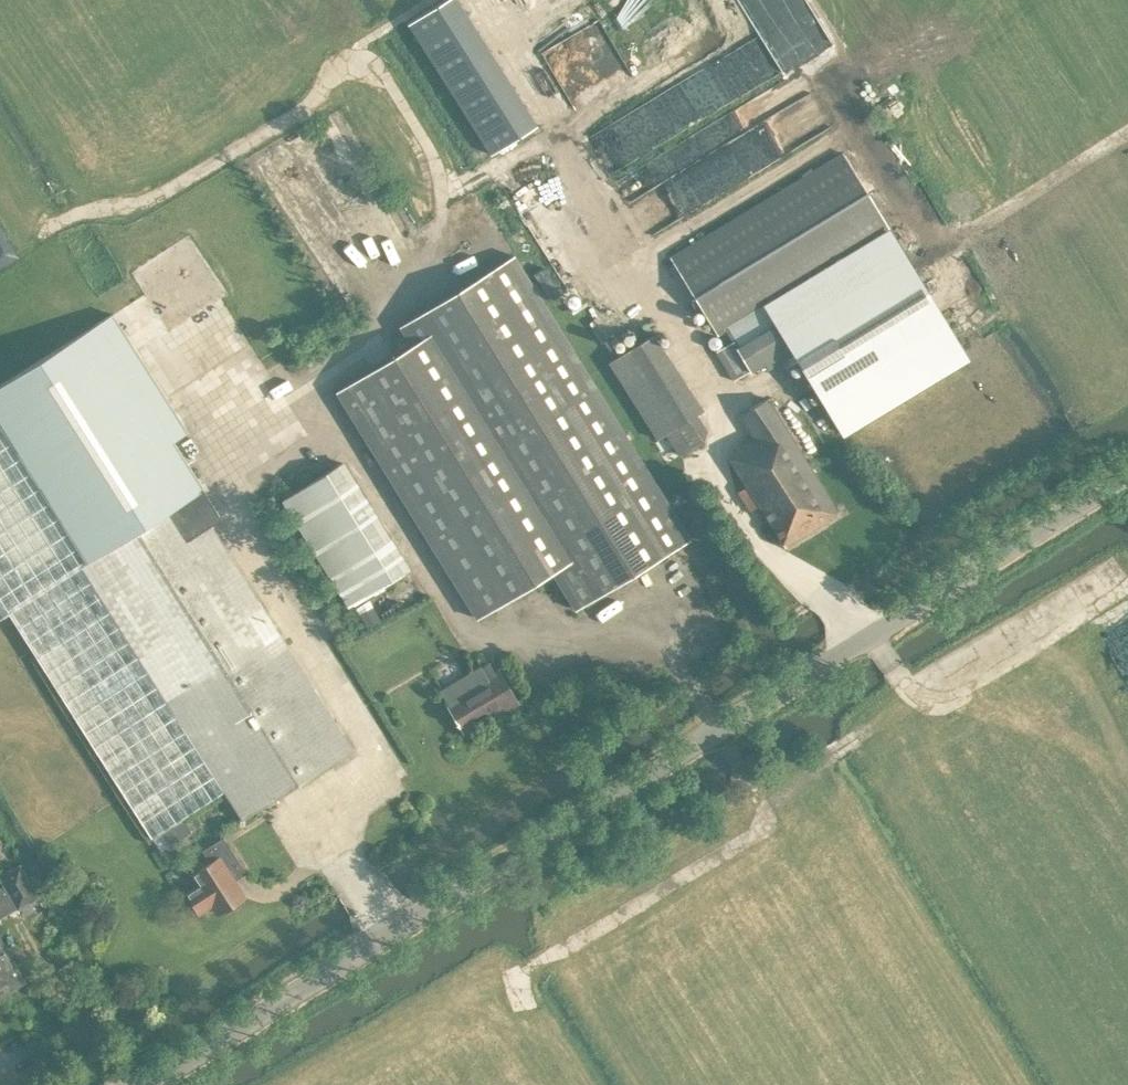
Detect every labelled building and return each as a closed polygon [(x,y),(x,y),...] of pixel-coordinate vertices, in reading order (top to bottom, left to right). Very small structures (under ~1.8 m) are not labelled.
[(409,21),(492,153),(536,124),(458,0),(442,0),(409,21)] [(645,231),(790,156),(768,114),(772,112),(767,103),(793,90),(794,91),(811,82),(805,70),(697,126),(712,153),(627,198),(645,231)] [(842,151),(668,258),(716,336),(724,331),(730,341),(714,351),(732,381),(763,362),(767,367),(792,352),(765,308),(891,231),(842,151)] [(891,231),(765,308),(792,352),(840,431),(842,434),(843,434),(969,357),(968,356),(891,231)] [(575,608),(689,537),(513,255),(399,326),(411,345),(336,391),(477,618),(551,571),(575,608)] [(276,628),(210,525),(221,518),(173,441),(99,324),(0,386),(0,618),(8,613),(151,836),(223,790),(241,818),(352,748),(276,628)] [(707,431),(697,415),(702,411),(653,335),(609,362),(658,439),(666,434),(681,458),(703,442),(707,431)] [(838,512),(767,398),(738,415),(752,437),(741,444),(744,447),(729,457),(785,546),(838,512)] [(281,500),(347,607),(406,572),(339,464),(281,500)] [(362,618),(368,627),(381,619),(375,610),(362,618)] [(493,712),(516,698),(499,670),(488,677),(481,665),(440,690),(464,732),(494,714),(493,712)] [(168,843),(189,830),(183,820),(162,833),(168,843)] [(200,884),(186,893),(199,912),(212,903),(218,913),(244,896),(228,871),(240,863),(224,837),(203,850),(210,862),(193,873),(200,884)] [(0,876),(0,878),(5,887),(2,886),(0,885),(0,918),(18,908),(38,896),(19,865),(0,876)] [(24,981),(0,939),(0,995),(24,981)]
